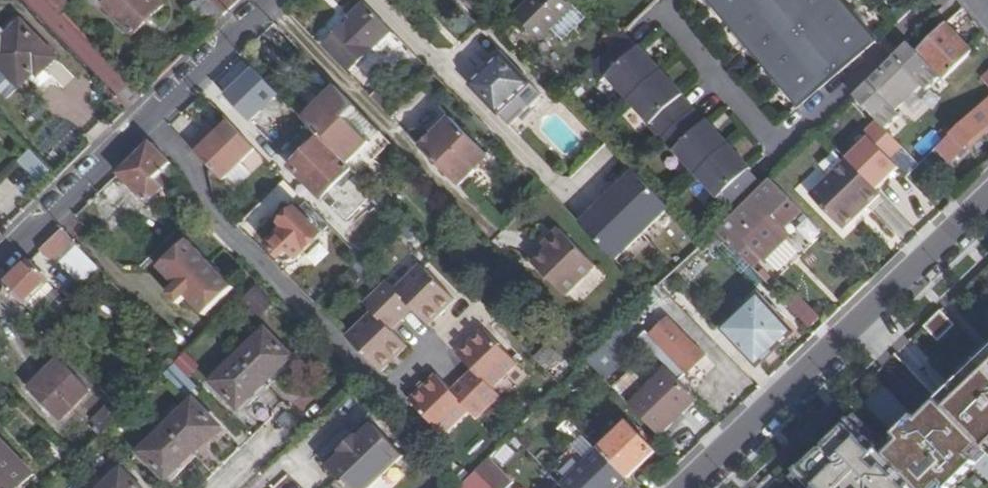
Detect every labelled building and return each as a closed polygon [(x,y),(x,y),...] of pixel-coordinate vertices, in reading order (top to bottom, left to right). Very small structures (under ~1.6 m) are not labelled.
[(61,17),(70,9),(60,0),(44,0),(61,17)] [(156,0),(116,0),(106,10),(135,39),(150,23),(164,8),(156,0)] [(210,31),(226,16),(212,3),(209,0),(203,0),(191,12),(210,31)] [(212,3),(226,16),(237,6),(231,0),(215,0),(212,3)] [(513,18),(538,43),(573,9),(564,0),(532,0),(513,18)] [(800,109),(878,42),(843,0),(708,0),(800,109)] [(349,71),(391,32),(366,5),(351,18),(352,20),(345,27),(326,46),(349,71)] [(0,39),(0,75),(15,90),(26,79),(36,69),(39,72),(53,58),(17,22),(0,39)] [(945,25),(936,34),(928,25),(855,97),(879,120),(886,128),(901,114),(897,109),(921,84),(926,90),(939,76),(943,80),(972,52),(962,42),(945,25)] [(735,215),(764,186),(750,171),(752,169),(708,122),(706,123),(683,98),(684,96),(640,48),(639,49),(625,35),(588,70),(601,84),(607,80),(650,126),(648,127),(673,155),(675,153),(718,201),(720,199),(735,215)] [(500,115),(530,85),(503,57),(486,72),(472,86),(500,115)] [(278,97),(251,69),(234,85),(223,96),(249,124),(278,97)] [(3,102),(15,90),(0,75),(0,100),(3,102)] [(500,115),(508,124),(511,126),(542,96),(540,93),(530,85),(500,115)] [(348,119),(358,108),(337,87),(320,104),(304,121),(322,139),(346,163),(368,142),(348,119)] [(387,87),(374,99),(394,119),(407,107),(387,87)] [(954,135),(940,148),(953,162),(967,149),(987,129),(987,103),(954,135)] [(454,120),(423,149),(442,168),(459,186),(474,170),(469,165),(482,150),(454,120)] [(870,137),(868,138),(899,169),(901,167),(892,158),(904,147),(886,128),(879,120),(866,133),(870,137)] [(255,150),(229,123),(218,134),(208,143),(200,135),(197,138),(188,146),(210,168),(223,181),(255,150)] [(218,134),(209,125),(200,135),(208,143),(218,134)] [(848,158),(849,160),(877,190),(887,180),(899,169),(868,138),(848,158)] [(323,200),(353,170),(346,163),(322,139),(293,169),(323,200)] [(155,178),(171,163),(151,144),(120,174),(148,204),(165,188),(155,178)] [(40,182),(52,170),(33,149),(20,161),(40,182)] [(489,156),(482,150),(469,165),(474,170),(489,156)] [(877,190),(849,160),(811,195),(844,229),(863,212),(882,194),(877,190)] [(3,218),(34,179),(13,163),(0,179),(0,216),(3,218)] [(670,210),(634,174),(581,226),(616,262),(642,237),(670,210)] [(107,237),(141,202),(114,177),(81,213),(107,237)] [(718,233),(750,266),(760,256),(764,260),(780,244),(787,237),(780,231),(801,210),(771,180),(764,186),(735,215),(718,233)] [(288,230),(270,248),(273,251),(279,259),(288,252),(295,260),(321,236),(297,210),(283,225),(288,230)] [(265,241),(270,248),(288,230),(283,225),(265,241)] [(40,263),(68,237),(61,230),(35,256),(40,263)] [(596,267),(562,231),(543,247),(547,252),(542,257),(534,265),(566,297),(596,267)] [(234,287),(189,239),(160,267),(178,286),(169,294),(179,304),(187,296),(205,315),(234,287)] [(48,282),(29,262),(23,268),(5,285),(24,304),(46,284),(48,282)] [(372,312),(347,337),(381,372),(394,360),(408,347),(392,331),(413,310),(429,326),(444,311),(455,300),(421,264),(395,289),(388,281),(375,294),(364,304),(372,312)] [(56,294),(46,284),(24,304),(34,314),(56,294)] [(641,335),(638,339),(668,371),(679,382),(700,362),(718,346),(662,288),(651,298),(624,324),(631,331),(635,327),(641,335)] [(818,318),(797,295),(787,304),(809,326),(818,318)] [(253,306),(244,297),(235,305),(244,315),(253,306)] [(791,334),(759,300),(725,331),(755,366),(773,350),(791,334)] [(955,326),(940,311),(923,328),(938,342),(955,326)] [(423,387),(410,401),(422,413),(444,435),(469,411),(477,419),(500,396),(493,388),(518,364),(484,328),(469,342),(457,354),(473,370),(452,391),(436,375),(423,387)] [(266,331),(213,383),(239,410),(291,358),(266,331)] [(634,343),(623,331),(600,353),(610,364),(634,343)] [(154,342),(175,363),(183,356),(163,335),(154,342)] [(548,346),(536,357),(547,368),(558,356),(548,346)] [(45,373),(28,389),(61,422),(92,393),(59,359),(45,373)] [(965,384),(962,381),(939,402),(987,453),(987,362),(965,384)] [(196,386),(175,363),(163,374),(185,397),(196,386)] [(682,418),(698,402),(679,382),(668,371),(631,406),(662,438),(682,418)] [(864,404),(896,436),(914,418),(882,386),(864,404)] [(914,418),(896,436),(881,451),(849,419),(828,439),(830,441),(816,455),(814,453),(793,473),(808,487),(953,487),(973,468),(987,483),(987,453),(939,402),(935,398),(914,418)] [(194,401),(141,452),(166,479),(219,428),(194,401)] [(540,422),(533,414),(526,421),(533,428),(540,422)] [(629,424),(601,451),(626,478),(642,463),(653,452),(629,424)] [(350,487),(374,487),(406,456),(374,425),(360,438),(358,436),(342,452),(344,455),(330,468),(350,487)] [(0,441),(0,487),(16,487),(32,473),(0,441)] [(563,487),(564,487),(616,487),(626,478),(601,451),(563,487)] [(491,458),(477,472),(492,487),(508,487),(514,482),(491,458)] [(104,487),(138,487),(122,471),(104,487)]
